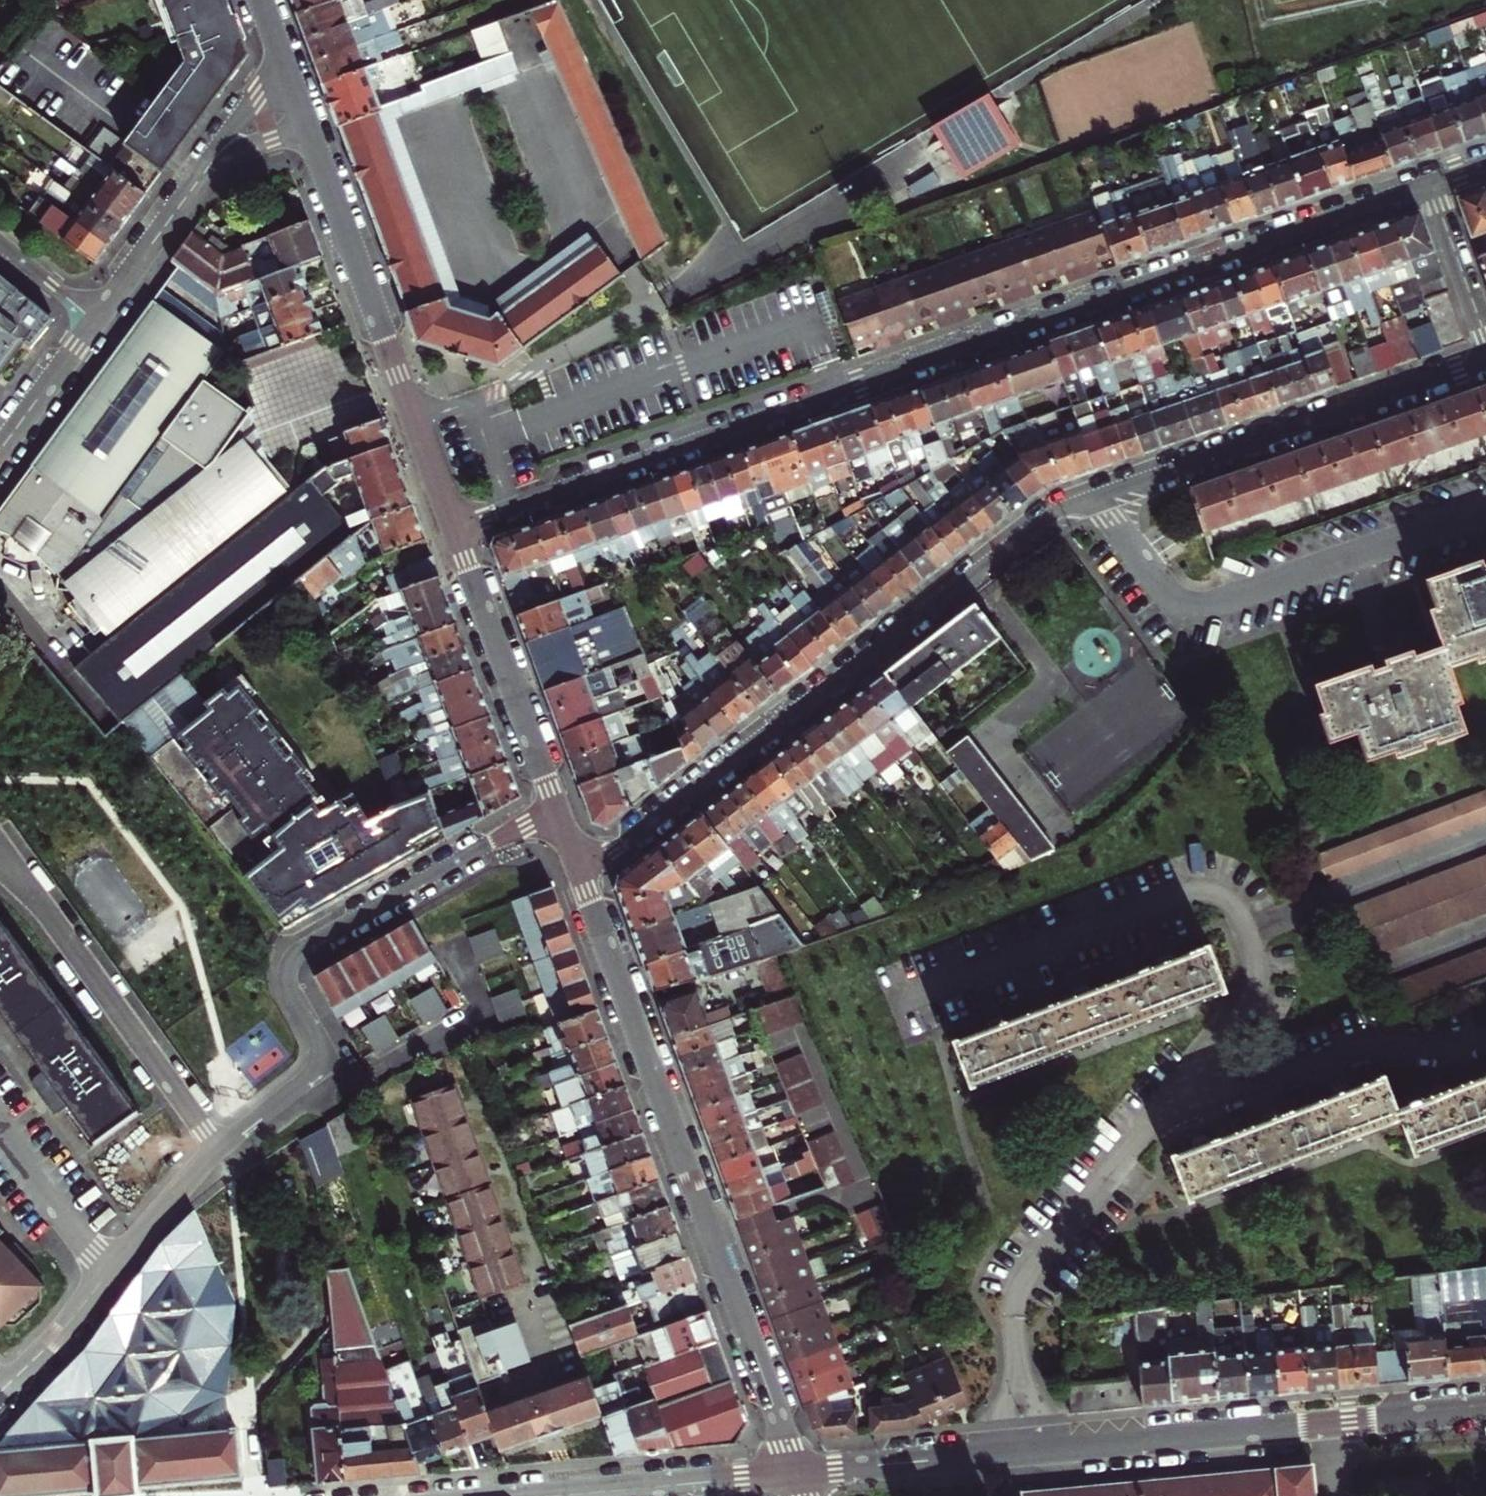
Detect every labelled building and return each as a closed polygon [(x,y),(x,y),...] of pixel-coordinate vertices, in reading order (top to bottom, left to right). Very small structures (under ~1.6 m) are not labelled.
[(246,60),(225,1),(225,0),(163,0),(179,43),(188,39),(193,52),(156,103),(136,131),(125,147),(103,131),(86,154),(93,159),(146,197),(174,158),(246,60)] [(296,17),(343,0),(290,0),(291,4),(296,17)] [(395,7),(392,0),(376,0),(361,5),(359,0),(343,0),(296,17),(299,27),(304,40),(374,14),(381,12),(395,7)] [(574,0),(556,0),(557,3),(560,10),(575,4),(574,0)] [(527,13),(544,52),(553,73),(567,103),(596,89),(562,14),(560,10),(557,3),(544,7),(527,13)] [(383,38),(390,36),(381,12),(374,14),(383,38)] [(374,14),(304,40),(308,52),(313,63),(383,38),(374,14)] [(1449,28),(1454,40),(1476,33),(1472,20),(1449,28)] [(507,57),(495,25),(471,33),(483,66),(505,58),(507,57)] [(1449,28),(1424,37),(1428,49),(1454,40),(1449,28)] [(381,66),(378,57),(401,49),(395,33),(390,36),(383,38),(313,63),(317,76),(321,87),(381,66)] [(553,73),(544,52),(539,54),(547,75),(553,73)] [(442,80),(448,98),(511,76),(505,58),(483,66),(442,80)] [(1353,63),(1364,92),(1393,171),(1405,167),(1417,163),(1397,107),(1385,111),(1365,58),(1353,63)] [(381,66),(321,87),(328,106),(337,130),(376,115),(380,114),(379,110),(370,87),(401,77),(395,61),(381,66)] [(1410,69),(1420,96),(1441,154),(1452,150),(1462,147),(1439,82),(1436,74),(1421,79),(1417,66),(1410,69)] [(1465,73),(1485,134),(1485,66),(1465,73)] [(1316,75),(1319,85),(1334,80),(1330,70),(1316,75)] [(1439,82),(1462,147),(1475,142),(1485,138),(1485,134),(1465,73),(1439,82)] [(1441,154),(1420,96),(1413,99),(1414,104),(1408,106),(1402,91),(1399,92),(1394,78),(1387,81),(1397,107),(1417,163),(1429,159),(1441,154)] [(392,121),(448,98),(442,80),(421,88),(424,94),(379,110),(380,114),(376,115),(445,307),(488,320),(594,243),(586,234),(488,306),(454,297),(392,121)] [(567,103),(600,177),(630,165),(596,89),(567,103)] [(0,92),(0,104),(6,108),(11,100),(0,92)] [(1393,171),(1364,92),(1345,99),(1352,118),(1333,125),(1355,185),(1373,178),(1393,171)] [(938,130),(946,147),(1001,115),(991,98),(938,130)] [(1304,117),(1307,125),(1331,193),(1343,189),(1355,185),(1333,125),(1327,108),(1304,117)] [(445,307),(376,115),(337,130),(414,345),(490,369),(494,370),(497,368),(519,351),(619,279),(594,243),(488,320),(445,307)] [(1020,149),(1001,115),(946,147),(966,181),(1020,149)] [(1284,149),(1288,162),(1302,203),(1316,198),(1331,193),(1307,125),(1296,129),(1301,143),(1284,149)] [(1225,134),(1232,152),(1255,219),(1266,216),(1277,212),(1252,140),(1248,126),(1225,134)] [(1263,137),(1252,140),(1277,212),(1290,208),(1302,203),(1288,162),(1273,167),(1263,137)] [(1232,152),(1208,160),(1232,228),(1243,224),(1255,219),(1232,152)] [(1232,228),(1208,160),(1207,155),(1192,160),(1193,163),(1217,233),(1225,230),(1232,228)] [(1180,156),(1172,159),(1200,239),(1209,236),(1217,233),(1193,163),(1184,167),(1180,156)] [(93,159),(79,178),(131,217),(139,206),(146,197),(93,159)] [(1160,175),(1162,178),(1186,244),(1194,241),(1200,239),(1172,159),(1167,161),(1171,172),(1160,175)] [(623,230),(638,265),(665,245),(630,165),(600,177),(614,210),(623,230)] [(77,177),(65,193),(119,233),(124,226),(131,217),(79,178),(77,177)] [(1162,178),(1124,191),(1148,257),(1166,251),(1186,244),(1162,178)] [(55,186),(43,202),(107,250),(114,240),(119,233),(65,193),(55,186)] [(1477,259),(1485,256),(1485,192),(1485,190),(1472,195),(1457,200),(1477,259)] [(1124,191),(1110,196),(1133,262),(1140,260),(1148,257),(1124,191)] [(1093,199),(1098,214),(1114,258),(1117,268),(1126,265),(1133,262),(1110,196),(1109,194),(1093,199)] [(27,218),(94,268),(101,258),(107,250),(43,202),(40,200),(27,218)] [(617,233),(623,230),(614,210),(608,214),(617,233)] [(1098,214),(1065,226),(1085,279),(1100,274),(1096,264),(1103,261),(1114,258),(1098,214)] [(1409,219),(1395,224),(1410,263),(1428,256),(1431,264),(1437,261),(1421,215),(1409,219)] [(178,268),(216,296),(295,267),(319,257),(313,241),(307,223),(242,247),(243,251),(230,255),(210,239),(204,245),(191,235),(170,262),(178,268)] [(1381,228),(1371,232),(1390,285),(1401,317),(1416,359),(1441,350),(1423,303),(1418,288),(1412,270),(1410,263),(1395,224),(1381,228)] [(1047,232),(1032,237),(1049,280),(1058,276),(1063,275),(1065,274),(1069,285),(1085,279),(1065,226),(1047,232)] [(1369,292),(1390,285),(1371,232),(1362,235),(1351,239),(1369,292)] [(1032,237),(997,250),(1018,303),(1034,297),(1030,286),(1038,283),(1049,280),(1032,237)] [(1339,243),(1329,246),(1343,285),(1348,301),(1350,300),(1354,312),(1365,309),(1371,327),(1380,324),(1369,292),(1351,239),(1339,243)] [(1348,301),(1343,285),(1329,246),(1316,251),(1306,255),(1321,299),(1323,302),(1330,324),(1355,315),(1354,312),(1350,300),(1348,301)] [(997,250),(967,260),(983,302),(992,299),(998,297),(1002,309),(1018,303),(997,250)] [(1300,315),(1297,307),(1321,299),(1306,255),(1289,261),(1272,267),(1290,318),(1300,315)] [(1412,270),(1431,264),(1428,256),(1410,263),(1412,270)] [(1483,275),(1485,274),(1485,256),(1477,259),(1480,268),(1483,275)] [(983,302),(967,260),(935,272),(954,325),(967,321),(963,309),(972,306),(983,302)] [(1431,264),(1412,270),(1418,288),(1423,303),(1449,295),(1446,287),(1443,279),(1437,261),(1431,264)] [(295,267),(216,296),(218,298),(221,320),(239,313),(236,301),(243,299),(246,311),(251,309),(303,290),(300,280),(295,267)] [(1280,321),(1290,318),(1272,267),(1263,270),(1253,273),(1268,317),(1278,314),(1280,321)] [(223,342),(221,320),(218,298),(216,296),(178,268),(169,281),(207,306),(207,323),(161,293),(150,308),(221,356),(225,359),(223,342)] [(935,272),(904,282),(919,324),(925,322),(932,319),(936,331),(954,325),(935,272)] [(1242,277),(1234,280),(1250,327),(1253,333),(1263,330),(1264,335),(1273,332),(1268,317),(1253,273),(1242,277)] [(1215,286),(1233,333),(1250,327),(1234,280),(1224,283),(1215,286)] [(904,282),(871,294),(892,347),(902,344),(898,331),(907,328),(919,324),(904,282)] [(21,348),(30,353),(32,346),(33,339),(33,331),(32,323),(30,320),(29,316),(26,309),(26,308),(22,303),(17,297),(0,283),(0,378),(21,348)] [(1206,289),(1198,292),(1217,346),(1235,340),(1233,333),(1215,286),(1206,289)] [(303,290),(251,309),(259,329),(311,311),(307,299),(303,290)] [(1217,346),(1198,292),(1191,295),(1182,298),(1201,353),(1217,347),(1217,346)] [(892,347),(871,294),(835,307),(849,348),(859,345),(865,343),(870,355),(892,347)] [(1449,295),(1423,303),(1441,350),(1464,342),(1455,316),(1449,295)] [(27,306),(17,297),(22,303),(26,308),(26,309),(29,316),(30,320),(32,323),(33,331),(33,339),(32,346),(30,353),(45,332),(50,324),(27,306)] [(1201,353),(1182,298),(1164,304),(1148,310),(1161,346),(1181,339),(1188,359),(1195,356),(1200,367),(1205,365),(1203,359),(1201,353)] [(672,307),(676,317),(686,313),(682,304),(672,307)] [(244,421),(199,387),(221,356),(150,308),(67,424),(0,517),(0,537),(21,547),(19,551),(31,560),(35,556),(71,601),(64,608),(90,640),(98,634),(106,644),(285,499),(237,440),(251,427),(248,419),(244,421)] [(1161,346),(1148,310),(1140,313),(1130,316),(1143,352),(1161,346)] [(311,311),(259,329),(239,337),(247,359),(319,333),(314,321),(311,311)] [(1114,322),(1134,377),(1137,386),(1153,381),(1145,360),(1143,352),(1130,316),(1121,319),(1114,322)] [(1401,317),(1380,324),(1387,346),(1394,366),(1416,359),(1401,317)] [(1115,383),(1134,377),(1114,322),(1105,325),(1096,328),(1111,372),(1115,383)] [(1095,378),(1111,372),(1096,328),(1088,331),(1079,334),(1095,378)] [(1333,388),(1351,382),(1338,347),(1322,353),(1314,329),(1296,336),(1304,361),(1316,394),(1333,388)] [(1080,383),(1095,378),(1079,334),(1074,336),(1065,339),(1080,381),(1080,383)] [(1080,381),(1065,339),(1057,341),(1049,344),(1063,382),(1064,387),(1080,381)] [(1267,374),(1279,406),(1289,403),(1297,400),(1285,367),(1283,359),(1281,354),(1271,357),(1266,341),(1257,344),(1261,356),(1267,374)] [(1063,382),(1049,344),(1036,349),(1024,353),(1036,391),(1042,389),(1063,382)] [(1239,352),(1240,356),(1245,355),(1247,361),(1261,356),(1257,344),(1239,350),(1239,352)] [(1143,352),(1145,360),(1163,354),(1161,346),(1143,352)] [(1376,373),(1394,366),(1387,346),(1368,352),(1369,353),(1376,373)] [(1047,404),(1042,389),(1036,391),(1024,353),(1013,357),(1000,361),(1013,400),(1017,399),(1021,411),(1021,412),(1047,404)] [(1351,359),(1358,379),(1376,373),(1369,353),(1351,359)] [(1223,364),(1243,419),(1250,417),(1260,413),(1246,371),(1240,356),(1236,358),(1234,354),(1221,359),(1223,364)] [(1203,359),(1205,365),(1206,369),(1214,392),(1225,425),(1234,422),(1243,419),(1223,364),(1220,365),(1223,374),(1217,376),(1210,357),(1203,359)] [(1283,359),(1285,367),(1297,400),(1306,397),(1316,394),(1304,361),(1291,365),(1288,357),(1283,359)] [(982,368),(998,421),(1000,426),(1001,430),(1010,427),(1006,416),(1021,411),(1017,399),(1013,400),(1000,361),(991,365),(982,368)] [(1171,375),(1177,373),(1174,366),(1169,369),(1171,375)] [(969,372),(958,376),(971,414),(976,413),(980,427),(998,421),(982,368),(969,372)] [(1246,371),(1260,413),(1270,410),(1279,406),(1267,374),(1254,379),(1250,369),(1246,371)] [(1111,372),(1095,378),(1102,397),(1119,392),(1115,383),(1111,372)] [(1177,373),(1171,375),(1173,382),(1179,379),(1177,373)] [(1192,437),(1181,404),(1173,382),(1171,375),(1165,377),(1153,381),(1175,443),(1184,440),(1192,437)] [(971,414),(958,376),(949,379),(940,382),(954,420),(961,417),(973,447),(977,445),(979,444),(976,433),(982,431),(980,427),(976,413),(971,414)] [(1102,397),(1095,378),(1080,383),(1085,397),(1087,402),(1102,397)] [(1167,446),(1175,443),(1153,381),(1137,386),(1139,391),(1142,399),(1159,448),(1167,446)] [(930,386),(920,389),(945,463),(951,460),(960,455),(957,448),(951,452),(947,440),(951,438),(946,423),(954,420),(940,382),(930,386)] [(1319,446),(1333,487),(1485,435),(1485,388),(1319,446)] [(912,392),(904,395),(924,455),(926,462),(929,471),(944,464),(945,463),(920,389),(912,392)] [(1105,406),(1122,400),(1119,392),(1102,397),(1105,406)] [(1225,425),(1214,392),(1198,398),(1210,431),(1219,428),(1225,425)] [(924,455),(904,395),(897,398),(887,401),(907,461),(924,455)] [(1070,403),(1072,407),(1083,404),(1087,402),(1085,397),(1070,403)] [(1210,431),(1198,398),(1181,404),(1192,437),(1201,434),(1210,431)] [(1151,451),(1159,448),(1142,399),(1123,405),(1124,407),(1141,455),(1151,451)] [(907,461),(887,401),(879,404),(868,407),(886,460),(892,458),(899,479),(893,482),(895,487),(896,486),(913,479),(910,469),(907,461)] [(1083,404),(1072,407),(1074,413),(1085,409),(1083,404)] [(886,460),(868,407),(860,410),(850,414),(869,470),(887,463),(886,460)] [(1141,455),(1124,407),(1108,413),(1113,428),(1125,461),(1134,457),(1141,455)] [(1054,413),(1056,419),(1063,416),(1061,411),(1054,413)] [(831,421),(849,476),(869,470),(850,414),(840,417),(831,421)] [(809,428),(829,486),(850,479),(849,476),(831,421),(822,424),(809,428)] [(322,470),(338,464),(388,447),(383,435),(379,422),(346,433),(347,435),(330,440),(337,460),(321,465),(322,470)] [(829,486),(809,428),(800,431),(790,435),(808,488),(809,492),(829,486)] [(1113,428),(1098,433),(1110,466),(1117,463),(1125,461),(1113,428)] [(985,441),(982,431),(976,433),(979,444),(983,442),(985,441)] [(1094,471),(1083,438),(1080,433),(1063,439),(1076,477),(1084,475),(1094,471)] [(1110,466),(1098,433),(1083,438),(1094,471),(1101,469),(1110,466)] [(808,488),(790,435),(776,440),(764,444),(782,493),(801,486),(803,491),(808,488)] [(1068,480),(1076,477),(1063,439),(1048,444),(1046,445),(1060,483),(1068,480)] [(758,503),(764,519),(789,510),(782,493),(764,444),(753,448),(740,452),(758,503)] [(1060,483),(1046,445),(1017,455),(1019,458),(1043,489),(1052,486),(1060,483)] [(965,452),(962,446),(957,448),(960,455),(965,452)] [(1190,490),(1204,532),(1333,487),(1319,446),(1237,474),(1190,490)] [(322,470),(346,496),(330,509),(338,520),(360,504),(380,496),(373,477),(396,469),(392,458),(388,447),(338,464),(322,470)] [(741,509),(758,503),(740,452),(732,455),(724,458),(741,509)] [(745,519),(741,509),(724,458),(715,461),(705,464),(722,514),(732,511),(736,522),(745,519)] [(1043,489),(1019,458),(1004,470),(1027,501),(1035,496),(1043,489)] [(944,464),(949,469),(955,465),(951,460),(945,463),(944,464)] [(926,462),(910,469),(913,479),(929,471),(926,462)] [(723,518),(722,514),(705,464),(696,467),(688,470),(701,509),(706,524),(723,518)] [(338,520),(351,536),(370,521),(410,507),(404,490),(396,469),(373,477),(380,496),(360,504),(338,520)] [(106,644),(73,671),(120,724),(296,581),(351,536),(338,520),(330,509),(346,496),(322,470),(307,482),(285,499),(106,644)] [(693,528),(688,514),(701,509),(688,470),(679,474),(669,477),(687,530),(693,528)] [(1027,501),(1004,470),(988,483),(1011,514),(1019,508),(1027,501)] [(671,535),(687,530),(669,477),(661,480),(653,483),(671,535)] [(878,497),(880,496),(895,487),(893,482),(892,479),(875,489),(878,497)] [(904,498),(906,500),(920,489),(913,479),(896,486),(904,498)] [(671,535),(653,483),(645,486),(636,489),(655,541),(656,546),(663,543),(661,538),(671,535)] [(1011,514),(988,483),(970,497),(993,527),(1001,521),(1011,514)] [(880,496),(888,508),(904,498),(896,486),(895,487),(880,496)] [(640,546),(655,541),(636,489),(628,491),(620,494),(640,546)] [(878,497),(875,489),(857,500),(859,508),(863,506),(878,497)] [(640,546),(620,494),(611,497),(604,500),(626,555),(630,554),(628,550),(640,546)] [(815,509),(810,495),(798,499),(803,513),(815,509)] [(970,497),(957,507),(980,538),(988,531),(993,527),(970,497)] [(846,517),(859,508),(857,500),(857,499),(837,511),(840,520),(846,517)] [(626,557),(626,555),(604,500),(592,504),(579,508),(597,554),(598,558),(600,558),(610,563),(626,557)] [(952,559),(919,516),(910,505),(895,517),(937,570),(944,565),(952,559)] [(933,505),(919,516),(952,559),(961,552),(967,548),(943,517),(933,505)] [(370,521),(381,556),(422,541),(415,523),(410,507),(370,521)] [(980,538),(957,507),(943,517),(967,548),(975,542),(980,538)] [(569,561),(571,560),(575,559),(578,566),(595,560),(593,555),(597,554),(579,508),(568,512),(556,516),(569,555),(568,555),(569,561)] [(688,514),(693,528),(706,524),(701,509),(688,514)] [(840,520),(837,511),(819,522),(822,530),(827,528),(840,520)] [(582,593),(571,560),(569,561),(568,555),(569,555),(556,516),(545,520),(532,525),(550,576),(565,570),(570,584),(565,586),(569,598),(582,593)] [(895,516),(879,527),(921,583),(928,577),(937,570),(895,517),(895,516)] [(550,576),(532,525),(519,529),(509,533),(529,591),(531,597),(544,593),(539,579),(550,576)] [(863,539),(866,544),(905,595),(913,589),(921,583),(879,527),(863,539)] [(524,593),(529,591),(509,533),(495,538),(492,541),(488,546),(514,617),(530,612),(524,593)] [(296,581),(312,599),(338,577),(340,579),(360,564),(351,536),(296,581)] [(692,543),(676,548),(680,560),(695,554),(692,543)] [(800,544),(793,548),(857,632),(865,625),(872,620),(840,578),(831,585),(800,544)] [(905,595),(866,544),(850,557),(856,565),(889,607),(896,601),(905,595)] [(676,548),(659,554),(663,565),(671,563),(680,560),(676,548)] [(818,595),(810,601),(841,644),(849,638),(857,632),(793,548),(786,553),(818,595)] [(704,564),(695,554),(680,560),(671,563),(680,575),(704,564)] [(387,594),(435,578),(432,568),(428,557),(402,566),(401,567),(400,569),(401,570),(381,577),(387,594)] [(1426,579),(1436,610),(1430,612),(1438,636),(1443,650),(1415,659),(1413,653),(1384,662),(1386,668),(1380,670),(1373,673),(1371,666),(1314,685),(1323,715),(1316,717),(1325,746),(1353,737),(1363,764),(1389,756),(1391,762),(1420,752),(1419,747),(1432,742),(1434,747),(1464,737),(1455,710),(1463,707),(1451,669),(1477,660),(1480,667),(1485,665),(1485,568),(1482,560),(1426,579)] [(889,607),(856,565),(840,578),(872,620),(882,612),(889,607)] [(386,622),(390,621),(444,601),(440,591),(435,578),(387,594),(381,597),(387,613),(382,614),(385,623),(386,622)] [(523,642),(589,617),(584,602),(597,597),(594,589),(582,593),(569,598),(536,609),(530,612),(514,617),(518,629),(523,642)] [(536,609),(531,597),(529,591),(524,593),(530,612),(536,609)] [(751,625),(752,626),(794,680),(802,674),(810,668),(777,625),(757,599),(748,606),(758,619),(751,625)] [(680,614),(707,649),(754,710),(764,703),(774,695),(732,641),(699,600),(680,614)] [(380,641),(383,651),(453,626),(449,614),(444,601),(390,621),(395,636),(380,641)] [(796,603),(791,608),(827,655),(833,650),(841,644),(810,601),(800,608),(796,603)] [(527,653),(532,667),(628,632),(618,607),(589,617),(523,642),(527,653)] [(827,655),(791,608),(784,613),(787,617),(777,625),(810,668),(819,661),(827,655)] [(882,675),(908,709),(997,642),(971,608),(963,614),(927,641),(882,675)] [(383,680),(402,670),(406,668),(461,648),(457,637),(453,626),(383,651),(376,657),(383,680)] [(752,626),(732,641),(774,695),(787,686),(794,680),(752,626)] [(639,657),(628,632),(532,667),(536,677),(542,692),(599,671),(606,668),(634,658),(639,657)] [(379,710),(416,691),(469,671),(465,659),(461,648),(406,668),(402,670),(406,681),(371,694),(379,710)] [(677,656),(685,665),(732,727),(743,719),(754,710),(707,649),(691,661),(684,651),(677,656)] [(642,681),(647,678),(641,663),(636,664),(642,681)] [(732,727),(685,665),(679,670),(696,694),(687,700),(716,740),(724,733),(732,727)] [(599,671),(606,693),(614,691),(606,668),(599,671)] [(368,689),(371,694),(406,681),(402,670),(383,680),(368,689)] [(423,715),(425,714),(478,695),(473,682),(469,671),(416,691),(420,703),(393,716),(398,727),(423,715)] [(549,714),(606,693),(599,671),(542,692),(545,703),(549,714)] [(353,673),(344,679),(351,697),(360,693),(353,673)] [(661,674),(654,677),(657,685),(665,682),(661,674)] [(873,682),(862,690),(897,735),(909,750),(928,736),(908,709),(882,675),(873,682)] [(236,677),(220,690),(225,697),(235,691),(245,703),(253,695),(236,677)] [(647,702),(656,699),(647,678),(642,681),(640,681),(647,702)] [(657,685),(659,691),(667,688),(665,682),(657,685)] [(659,691),(664,703),(669,701),(677,723),(700,752),(708,746),(716,740),(687,700),(684,696),(672,700),(667,688),(659,691)] [(148,760),(285,932),(389,871),(395,867),(400,865),(442,841),(434,817),(424,792),(391,804),(384,808),(386,814),(375,820),(364,827),(347,799),(324,813),(322,811),(317,817),(310,807),(315,802),(304,788),(296,779),(303,774),(289,756),(282,761),(272,747),(277,743),(263,725),(257,730),(249,718),(253,713),(245,703),(235,691),(225,697),(220,690),(200,706),(205,713),(148,760)] [(855,696),(847,703),(884,752),(889,748),(886,744),(897,735),(862,690),(855,696)] [(614,715),(622,712),(614,691),(606,693),(549,714),(553,724),(557,735),(614,715)] [(407,748),(428,739),(432,737),(486,717),(482,705),(478,695),(425,714),(423,715),(428,727),(402,738),(407,748)] [(659,706),(667,723),(668,726),(677,723),(669,701),(664,703),(659,706)] [(838,709),(831,715),(876,773),(877,775),(893,763),(884,752),(847,703),(838,709)] [(263,725),(253,713),(249,718),(257,730),(263,725)] [(562,748),(566,760),(623,739),(614,715),(557,735),(562,748)] [(823,720),(814,727),(860,787),(876,773),(831,715),(823,720)] [(932,741),(954,770),(962,781),(985,810),(1014,850),(1025,863),(1060,848),(1065,846),(1010,774),(965,715),(932,741)] [(432,737),(428,739),(436,762),(441,760),(494,740),(490,728),(486,717),(432,737)] [(692,758),(700,752),(677,723),(668,726),(677,750),(683,765),(692,758)] [(806,733),(798,739),(844,799),(860,787),(814,727),(806,733)] [(893,763),(909,750),(897,735),(886,744),(889,748),(884,752),(893,763)] [(623,739),(566,760),(571,773),(576,787),(628,768),(634,766),(641,763),(632,736),(623,739)] [(790,746),(782,751),(821,802),(828,811),(844,799),(798,739),(790,746)] [(442,775),(445,784),(467,776),(503,764),(499,753),(494,740),(441,760),(446,774),(442,775)] [(289,756),(277,743),(272,747),(282,761),(289,756)] [(683,765),(677,750),(641,763),(644,770),(651,790),(668,776),(683,765)] [(821,802),(782,751),(777,755),(768,762),(792,793),(790,794),(802,810),(804,812),(806,811),(808,812),(821,802)] [(391,755),(376,763),(383,783),(399,777),(391,755)] [(792,793),(768,762),(763,766),(755,772),(791,819),(802,810),(790,794),(792,793)] [(644,770),(641,763),(634,766),(637,773),(644,770)] [(503,764),(467,776),(475,801),(434,817),(442,841),(515,798),(509,780),(503,764)] [(645,794),(637,773),(634,766),(628,768),(639,799),(645,794)] [(639,799),(628,768),(576,787),(583,807),(590,826),(602,827),(639,799)] [(962,781),(954,770),(935,785),(943,795),(962,781)] [(791,819),(755,772),(747,779),(741,783),(765,815),(768,812),(772,818),(766,823),(770,829),(776,824),(779,827),(772,832),(775,836),(779,833),(780,834),(785,831),(796,845),(805,838),(791,819)] [(311,783),(303,774),(296,779),(304,788),(311,783)] [(736,787),(727,794),(766,844),(776,836),(775,836),(772,832),(779,827),(776,824),(770,829),(766,823),(772,818),(768,812),(765,815),(741,783),(736,787)] [(447,790),(445,784),(436,788),(438,793),(447,790)] [(720,799),(713,804),(738,836),(734,839),(739,845),(745,841),(750,848),(744,852),(747,856),(751,853),(755,858),(769,848),(766,844),(727,794),(720,799)] [(1478,798),(1465,803),(1453,807),(1440,812),(1426,817),(1413,822),(1399,827),(1386,831),(1375,836),(1361,840),(1348,845),(1334,850),(1321,855),(1310,859),(1324,882),(1330,880),(1343,875),(1358,870),(1370,865),(1383,861),(1396,856),(1408,852),(1423,846),(1436,842),(1448,837),(1462,832),(1474,828),(1485,824),(1485,795),(1478,798)] [(322,811),(315,802),(310,807),(317,817),(322,811)] [(737,865),(745,875),(760,864),(755,858),(751,853),(747,856),(744,852),(750,848),(745,841),(739,845),(734,839),(738,836),(713,804),(706,809),(699,815),(737,865)] [(985,810),(965,825),(993,861),(1006,850),(1009,853),(1014,850),(985,810)] [(737,865),(699,815),(687,824),(677,831),(704,867),(728,898),(738,895),(724,876),(737,865)] [(704,867),(677,831),(666,840),(654,849),(683,882),(693,894),(699,901),(704,906),(706,906),(708,904),(703,898),(707,894),(700,882),(691,876),(704,867)] [(779,861),(793,851),(780,834),(776,836),(766,844),(769,848),(779,861)] [(683,882),(654,849),(619,876),(613,890),(615,896),(618,906),(683,882)] [(1006,850),(993,861),(1003,874),(1025,863),(1014,850),(1009,853),(1006,850)] [(1485,859),(1472,863),(1460,868),(1447,873),(1434,877),(1420,882),(1407,887),(1394,892),(1381,897),(1368,901),(1354,906),(1343,911),(1358,934),(1372,955),(1387,950),(1399,945),(1412,941),(1419,938),(1425,936),(1437,931),(1446,928),(1451,926),(1464,921),(1474,917),(1478,916),(1485,913),(1485,858),(1485,859)] [(627,932),(671,917),(666,903),(693,894),(683,882),(618,906),(623,921),(627,932)] [(516,931),(552,919),(548,909),(554,907),(546,886),(505,901),(516,931)] [(708,904),(706,906),(718,938),(747,928),(777,918),(755,889),(738,895),(728,898),(708,904)] [(552,919),(558,916),(556,911),(554,907),(548,909),(552,919)] [(671,917),(627,932),(634,949),(640,966),(682,951),(677,932),(703,923),(699,908),(671,917)] [(838,937),(856,930),(839,909),(825,920),(838,937)] [(385,938),(408,972),(433,956),(407,916),(391,927),(394,932),(385,938)] [(559,921),(558,916),(552,919),(555,928),(561,926),(559,921)] [(682,951),(640,966),(645,978),(649,992),(686,983),(710,976),(753,963),(759,961),(778,955),(800,948),(796,943),(777,918),(747,928),(718,938),(710,941),(682,951)] [(528,962),(569,946),(561,926),(555,928),(552,919),(516,931),(528,962)] [(812,930),(821,942),(838,937),(825,920),(812,930)] [(14,1032),(57,1002),(0,925),(0,1014),(14,1032)] [(382,933),(385,938),(394,932),(391,927),(386,930),(382,933)] [(462,937),(472,963),(496,954),(487,928),(462,937)] [(800,948),(821,942),(812,930),(796,943),(800,948)] [(377,943),(385,938),(382,933),(378,936),(374,938),(377,943)] [(360,948),(386,987),(408,972),(385,938),(377,943),(374,938),(360,948)] [(978,1085),(978,1084),(1223,990),(1223,991),(1229,990),(1210,940),(1205,942),(1206,944),(1174,955),(1173,951),(1165,954),(1158,956),(1160,960),(1090,988),(1089,983),(1083,985),(1075,988),(1076,993),(1006,1019),(1004,1015),(998,1018),(991,1021),(992,1025),(960,1037),(959,1036),(954,1038),(973,1087),(978,1085)] [(1485,944),(1474,948),(1461,953),(1456,956),(1447,958),(1435,963),(1429,965),(1422,967),(1411,972),(1410,972),(1395,977),(1388,980),(1405,1007),(1407,1006),(1420,1001),(1423,1000),(1433,996),(1440,993),(1446,991),(1458,987),(1466,984),(1472,982),(1485,977),(1485,944)] [(539,992),(574,979),(570,969),(576,967),(569,946),(528,962),(539,992)] [(348,963),(339,969),(362,1004),(386,987),(360,948),(344,958),(348,963)] [(768,1004),(778,1000),(794,994),(778,955),(759,961),(753,963),(768,1004)] [(336,964),(339,969),(348,963),(344,958),(340,961),(336,964)] [(331,974),(339,969),(336,964),(331,967),(328,969),(331,974)] [(570,969),(574,979),(580,976),(577,970),(576,967),(570,969)] [(339,1020),(362,1004),(339,969),(331,974),(328,969),(312,980),(339,1020)] [(581,981),(580,976),(574,979),(577,988),(583,986),(581,981)] [(577,988),(574,979),(539,992),(550,1023),(591,1008),(583,986),(577,988)] [(424,1019),(446,1004),(431,981),(409,996),(424,1019)] [(484,997),(494,1022),(518,1013),(509,988),(484,997)] [(660,1021),(667,1040),(706,1026),(725,1019),(727,1018),(723,1007),(702,1015),(692,990),(653,1003),(660,1021)] [(805,1022),(794,994),(778,1000),(789,1027),(805,1022)] [(768,1004),(765,1005),(775,1033),(789,1027),(778,1000),(768,1004)] [(137,1112),(57,1002),(14,1032),(42,1070),(32,1078),(33,1087),(40,1096),(50,1108),(57,1109),(66,1103),(95,1142),(137,1112)] [(749,1010),(752,1017),(757,1029),(760,1038),(775,1033),(765,1005),(749,1010)] [(543,1046),(546,1054),(601,1034),(595,1019),(591,1008),(550,1023),(541,1026),(548,1044),(543,1046)] [(378,1050),(401,1035),(385,1012),(362,1027),(378,1050)] [(671,1051),(674,1059),(713,1045),(729,1039),(732,1038),(725,1019),(706,1026),(667,1040),(671,1051)] [(544,1069),(549,1082),(610,1060),(604,1044),(601,1034),(546,1054),(551,1067),(544,1069)] [(678,1070),(680,1077),(736,1058),(729,1039),(713,1045),(674,1059),(678,1070)] [(755,1045),(757,1051),(765,1048),(762,1042),(755,1045)] [(765,1048),(757,1051),(760,1058),(767,1055),(765,1048)] [(800,1056),(785,1061),(795,1085),(809,1080),(800,1056)] [(683,1086),(686,1093),(725,1079),(742,1074),(736,1058),(680,1077),(683,1086)] [(549,1082),(558,1106),(619,1084),(616,1076),(610,1060),(549,1082)] [(781,1088),(782,1090),(795,1085),(785,1061),(772,1066),(778,1082),(781,1088)] [(771,1064),(761,1067),(768,1085),(771,1084),(778,1082),(772,1066),(771,1064)] [(1396,1106),(1399,1105),(1386,1071),(1381,1073),(1381,1074),(1350,1086),(1348,1082),(1341,1084),(1334,1087),(1336,1091),(1280,1112),(1278,1108),(1272,1110),(1264,1113),(1266,1117),(1210,1138),(1208,1134),(1201,1136),(1194,1139),(1196,1143),(1172,1152),(1172,1151),(1167,1153),(1185,1202),(1194,1198),(1401,1120),(1396,1106)] [(725,1079),(686,1093),(690,1103),(692,1111),(732,1098),(748,1092),(742,1074),(725,1079)] [(1399,1105),(1396,1106),(1401,1120),(1413,1155),(1418,1153),(1418,1151),(1485,1126),(1485,1090),(1481,1075),(1448,1087),(1446,1083),(1439,1085),(1432,1088),(1433,1092),(1399,1105)] [(809,1080),(795,1085),(805,1111),(819,1106),(809,1080)] [(778,1082),(771,1084),(774,1090),(781,1088),(778,1082)] [(469,1263),(481,1297),(522,1283),(510,1249),(499,1217),(487,1183),(476,1150),(464,1116),(453,1084),(411,1099),(422,1130),(434,1164),(446,1197),(457,1231),(469,1263)] [(619,1084),(558,1106),(549,1109),(558,1133),(593,1121),(628,1108),(624,1099),(619,1084)] [(805,1111),(795,1085),(782,1090),(789,1110),(792,1116),(805,1111)] [(696,1120),(699,1130),(752,1112),(758,1109),(751,1091),(748,1092),(732,1098),(692,1111),(696,1120)] [(326,1126),(334,1150),(360,1141),(349,1108),(325,1123),(326,1126)] [(564,1158),(582,1151),(636,1132),(632,1121),(628,1108),(593,1121),(596,1132),(560,1146),(564,1158)] [(792,1116),(789,1110),(783,1112),(786,1120),(793,1117),(792,1116)] [(703,1139),(706,1147),(759,1129),(752,1112),(699,1130),(703,1139)] [(793,1117),(786,1120),(777,1123),(779,1128),(795,1123),(793,1117)] [(334,1150),(326,1126),(301,1142),(315,1183),(342,1173),(334,1150)] [(710,1158),(712,1165),(765,1147),(759,1129),(706,1147),(710,1158)] [(589,1175),(592,1174),(645,1155),(641,1145),(636,1132),(582,1151),(589,1175)] [(816,1138),(826,1164),(839,1159),(829,1133),(816,1138)] [(807,1152),(813,1168),(826,1164),(816,1138),(803,1142),(804,1145),(807,1152)] [(807,1152),(804,1145),(797,1148),(800,1155),(807,1152)] [(716,1175),(719,1184),(772,1165),(765,1147),(712,1165),(716,1175)] [(722,1192),(725,1201),(782,1181),(814,1170),(807,1152),(800,1155),(772,1165),(719,1184),(722,1192)] [(592,1174),(600,1197),(653,1178),(649,1167),(645,1155),(592,1174)] [(849,1183),(839,1159),(826,1164),(835,1188),(849,1183)] [(820,1185),(835,1188),(826,1164),(813,1168),(814,1170),(818,1181),(820,1185)] [(597,1211),(603,1225),(662,1204),(658,1191),(653,1178),(600,1197),(566,1209),(571,1220),(597,1211)] [(732,1219),(766,1206),(770,1205),(788,1198),(782,1181),(725,1201),(729,1210),(732,1219)] [(880,1203),(866,1208),(876,1234),(890,1228),(880,1203)] [(603,1254),(609,1253),(672,1230),(668,1219),(662,1204),(603,1225),(608,1237),(598,1240),(603,1254)] [(735,1228),(738,1235),(773,1223),(766,1206),(732,1219),(735,1228)] [(862,1239),(876,1234),(866,1208),(852,1213),(862,1239)] [(90,1490),(91,1495),(118,1495),(133,1494),(132,1487),(235,1477),(230,1429),(130,1438),(130,1435),(222,1393),(231,1303),(189,1209),(157,1241),(79,1348),(46,1383),(0,1435),(0,1495),(31,1495),(90,1490)] [(746,1258),(798,1240),(789,1216),(773,1223),(738,1235),(742,1246),(746,1258)] [(4,1332),(7,1329),(24,1327),(43,1307),(42,1293),(47,1287),(32,1272),(38,1267),(25,1253),(17,1246),(12,1250),(7,1246),(0,1239),(6,1233),(0,1229),(0,1328),(4,1332)] [(617,1280),(638,1272),(682,1257),(677,1244),(672,1230),(609,1253),(617,1280)] [(751,1270),(754,1279),(805,1260),(798,1240),(746,1258),(751,1270)] [(682,1257),(638,1272),(641,1281),(634,1283),(637,1291),(623,1296),(626,1303),(690,1280),(686,1269),(682,1257)] [(805,1260),(754,1279),(758,1290),(761,1300),(813,1281),(805,1260)] [(329,1349),(340,1481),(381,1476),(414,1473),(411,1462),(379,1370),(343,1266),(322,1269),(326,1321),(329,1349)] [(1434,1274),(1445,1377),(1485,1373),(1485,1268),(1452,1272),(1434,1274)] [(1428,1378),(1445,1377),(1434,1274),(1417,1277),(1422,1335),(1402,1337),(1403,1347),(1372,1351),(1375,1384),(1428,1378)] [(606,1344),(701,1309),(696,1297),(690,1280),(626,1303),(568,1324),(579,1354),(606,1344)] [(766,1312),(769,1321),(820,1302),(813,1281),(761,1300),(766,1312)] [(1225,1343),(1209,1345),(1215,1398),(1231,1397),(1245,1395),(1238,1317),(1237,1300),(1221,1301),(1225,1343)] [(773,1331),(777,1342),(828,1323),(820,1302),(769,1321),(773,1331)] [(1192,1333),(1163,1337),(1171,1402),(1194,1400),(1215,1398),(1209,1345),(1205,1303),(1189,1305),(1192,1333)] [(1334,1387),(1328,1328),(1328,1325),(1313,1326),(1311,1307),(1297,1309),(1299,1326),(1305,1390),(1321,1388),(1334,1387)] [(628,1365),(639,1361),(711,1337),(706,1323),(701,1309),(606,1344),(615,1370),(628,1365)] [(1145,1404),(1171,1402),(1163,1337),(1161,1309),(1147,1310),(1151,1345),(1135,1346),(1138,1380),(1096,1384),(1098,1409),(1145,1404)] [(1268,1313),(1270,1330),(1276,1393),(1292,1391),(1305,1390),(1299,1326),(1284,1328),(1284,1323),(1281,1323),(1279,1311),(1268,1313)] [(1131,1312),(1119,1313),(1120,1322),(1132,1321),(1131,1312)] [(1368,1314),(1349,1316),(1355,1385),(1364,1384),(1375,1384),(1372,1351),(1368,1314)] [(1249,1316),(1238,1317),(1245,1395),(1259,1394),(1276,1393),(1270,1330),(1255,1331),(1255,1327),(1250,1327),(1249,1316)] [(1344,1326),(1328,1328),(1334,1387),(1344,1386),(1355,1385),(1349,1316),(1343,1317),(1344,1326)] [(484,1319),(454,1329),(469,1372),(473,1383),(503,1373),(502,1369),(526,1361),(512,1321),(488,1330),(484,1319)] [(784,1364),(836,1344),(828,1323),(777,1342),(780,1351),(784,1364)] [(650,1392),(653,1403),(726,1378),(711,1337),(639,1361),(650,1392)] [(792,1384),(844,1365),(836,1344),(784,1364),(788,1374),(792,1384)] [(313,1483),(340,1481),(329,1349),(321,1350),(322,1356),(314,1357),(318,1404),(307,1405),(313,1483)] [(465,1444),(449,1396),(443,1381),(433,1350),(422,1353),(428,1371),(411,1377),(437,1454),(453,1448),(465,1444)] [(950,1410),(963,1405),(942,1354),(919,1363),(939,1414),(950,1410)] [(423,1459),(437,1454),(411,1377),(405,1361),(379,1370),(411,1462),(423,1459)] [(929,1418),(939,1414),(919,1363),(898,1372),(902,1382),(908,1398),(918,1422),(929,1418)] [(670,1449),(653,1403),(650,1392),(639,1396),(628,1365),(615,1370),(612,1371),(615,1379),(640,1452),(653,1450),(670,1449)] [(799,1405),(843,1389),(852,1386),(844,1365),(792,1384),(796,1395),(799,1405)] [(449,1396),(475,1388),(473,1383),(469,1372),(443,1381),(449,1396)] [(528,1395),(483,1411),(492,1436),(496,1449),(542,1433),(552,1430),(558,1428),(600,1413),(591,1387),(586,1374),(544,1389),(538,1391),(528,1395)] [(726,1378),(653,1403),(670,1449),(692,1447),(730,1443),(741,1420),(726,1378)] [(640,1452),(615,1379),(591,1387),(600,1413),(614,1454),(628,1453),(640,1452)] [(884,1389),(885,1398),(885,1403),(896,1402),(908,1398),(902,1382),(884,1389)] [(1077,1411),(1084,1410),(1098,1409),(1096,1384),(1082,1385),(1067,1387),(1069,1412),(1077,1411)] [(479,1440),(492,1436),(483,1411),(475,1388),(449,1396),(465,1444),(479,1440)] [(817,1435),(851,1431),(849,1407),(843,1389),(799,1405),(807,1428),(813,1432),(817,1435)] [(886,1428),(906,1426),(918,1422),(908,1398),(896,1402),(885,1403),(885,1398),(872,1398),(872,1404),(863,1405),(867,1430),(886,1428)] [(278,1457),(261,1459),(262,1475),(263,1488),(280,1486),(278,1457)] [(1278,1470),(1280,1495),(1315,1495),(1313,1481),(1312,1467),(1278,1470)] [(1278,1470),(1136,1483),(1020,1494),(1020,1495),(1280,1495),(1278,1470)]
